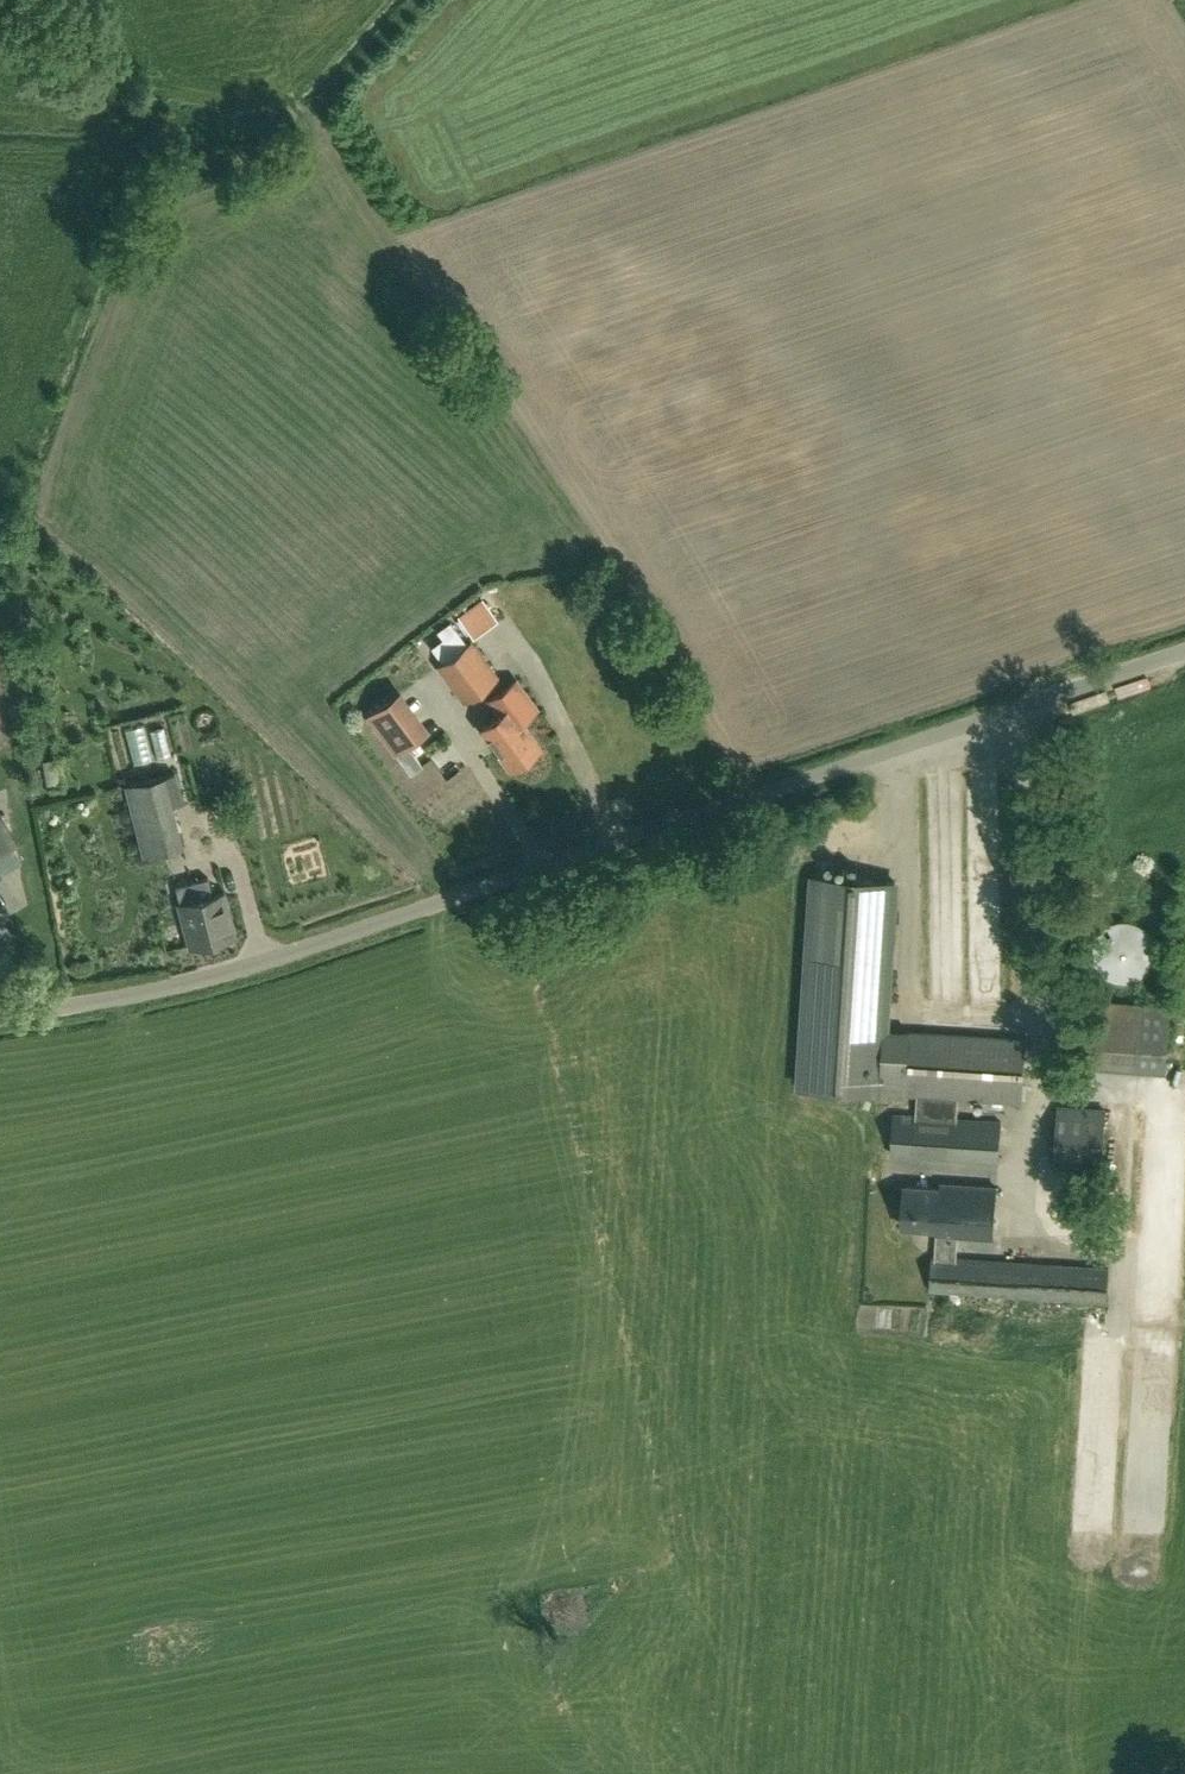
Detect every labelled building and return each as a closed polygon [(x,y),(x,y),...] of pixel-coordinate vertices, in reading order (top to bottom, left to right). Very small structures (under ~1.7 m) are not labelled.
[(466,645),(438,666),(464,700),(498,675),(473,641),(466,645)] [(503,733),(521,720),(537,708),(516,680),(491,698),(501,712),(492,719),(503,733)] [(368,715),(396,751),(428,727),(401,691),(368,715)] [(540,746),(521,720),(503,733),(492,719),(483,726),(513,766),(520,761),(522,765),(527,767),(537,759),(536,755),(534,751),(540,746)] [(47,787),(69,783),(64,756),(42,760),(47,787)] [(175,771),(124,784),(142,856),(183,845),(173,805),(183,802),(175,771)] [(20,845),(0,813),(0,857),(20,845)] [(893,1154),(914,1155),(999,1161),(1001,1121),(957,1118),(959,1097),(1022,1101),(1026,1038),(887,1029),(896,880),(818,875),(802,1086),(918,1095),(917,1115),(895,1113),(893,1154)] [(225,892),(213,895),(209,877),(176,885),(180,903),(179,903),(190,947),(235,935),(225,892)] [(1102,1168),(1105,1110),(1057,1108),(1055,1166),(1102,1168)] [(1107,1301),(1110,1267),(957,1257),(958,1234),(994,1236),(998,1186),(942,1182),(942,1187),(907,1185),(904,1226),(939,1228),(937,1256),(934,1256),(932,1290),(1107,1301)]
